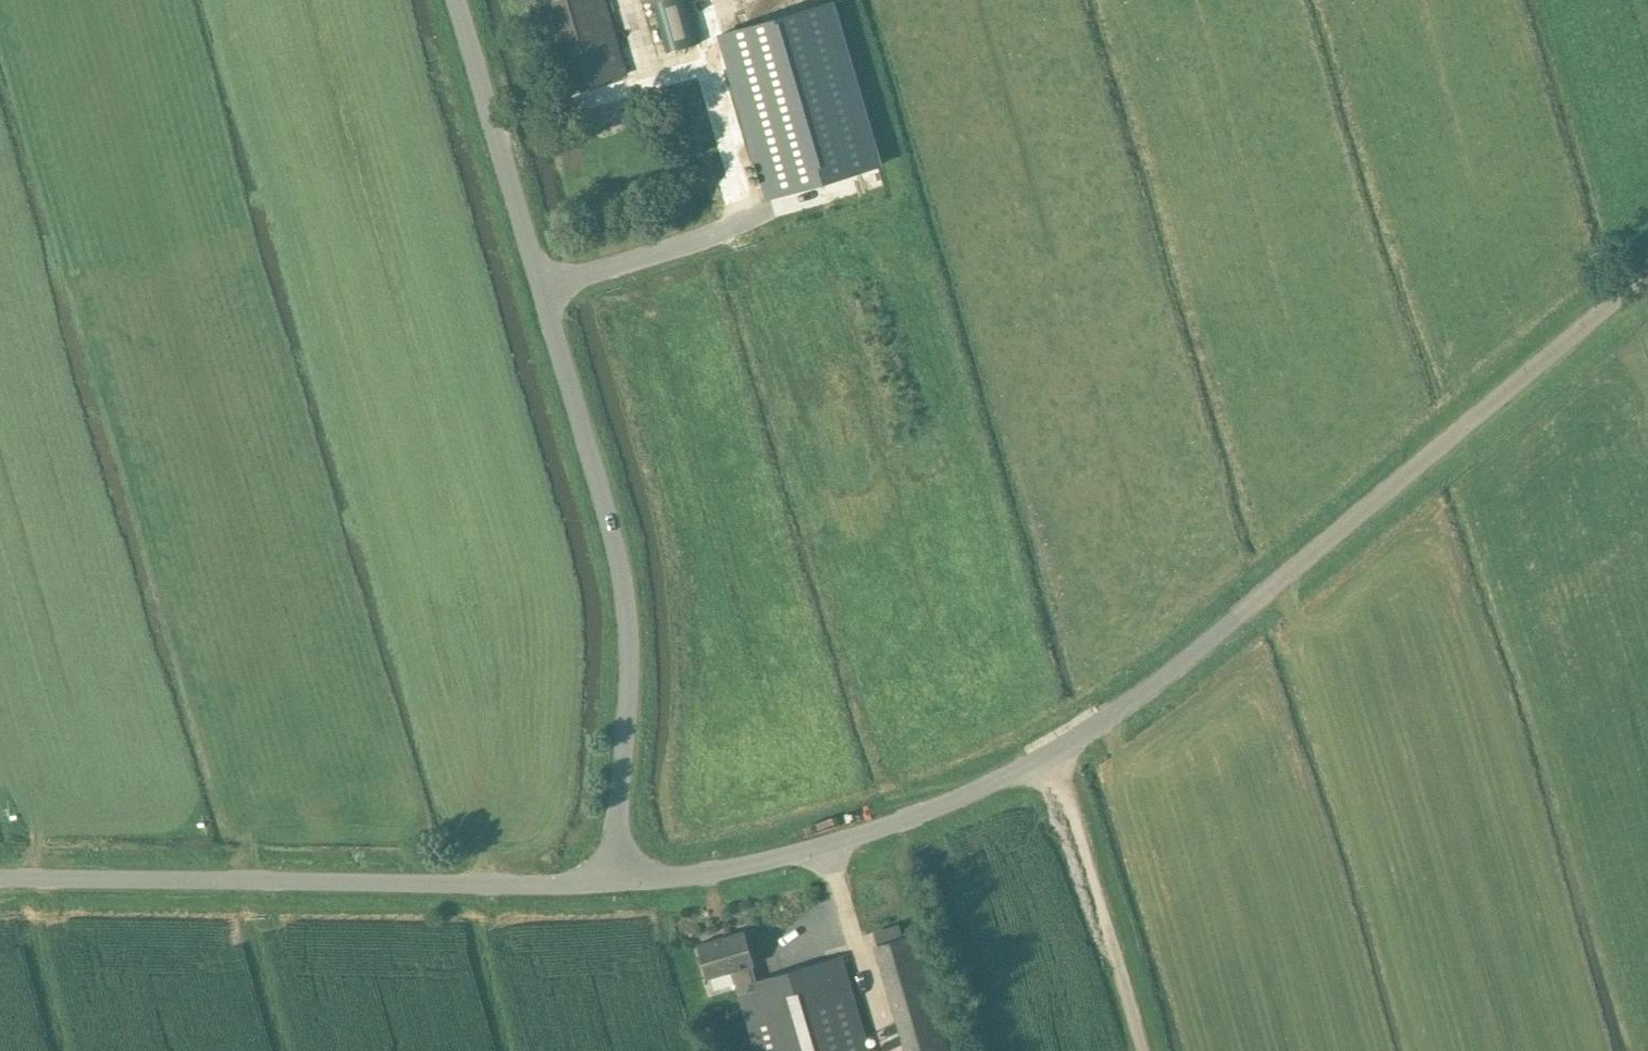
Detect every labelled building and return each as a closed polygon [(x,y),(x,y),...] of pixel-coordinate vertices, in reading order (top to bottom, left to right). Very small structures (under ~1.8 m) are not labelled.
[(626,73),(604,0),(533,0),(561,93),(626,73)] [(797,14),(718,40),(753,152),(834,126),(797,14)] [(947,924),(981,914),(969,872),(864,903),(877,944),(915,933),(922,931),(936,927),(947,924)] [(743,932),(697,945),(708,978),(725,973),(751,965),(752,964),(743,932)] [(906,1042),(908,1050),(949,1050),(915,933),(877,944),(906,1042)] [(725,973),(731,990),(737,988),(755,1050),(868,1050),(841,956),(756,981),(751,965),(725,973)]
